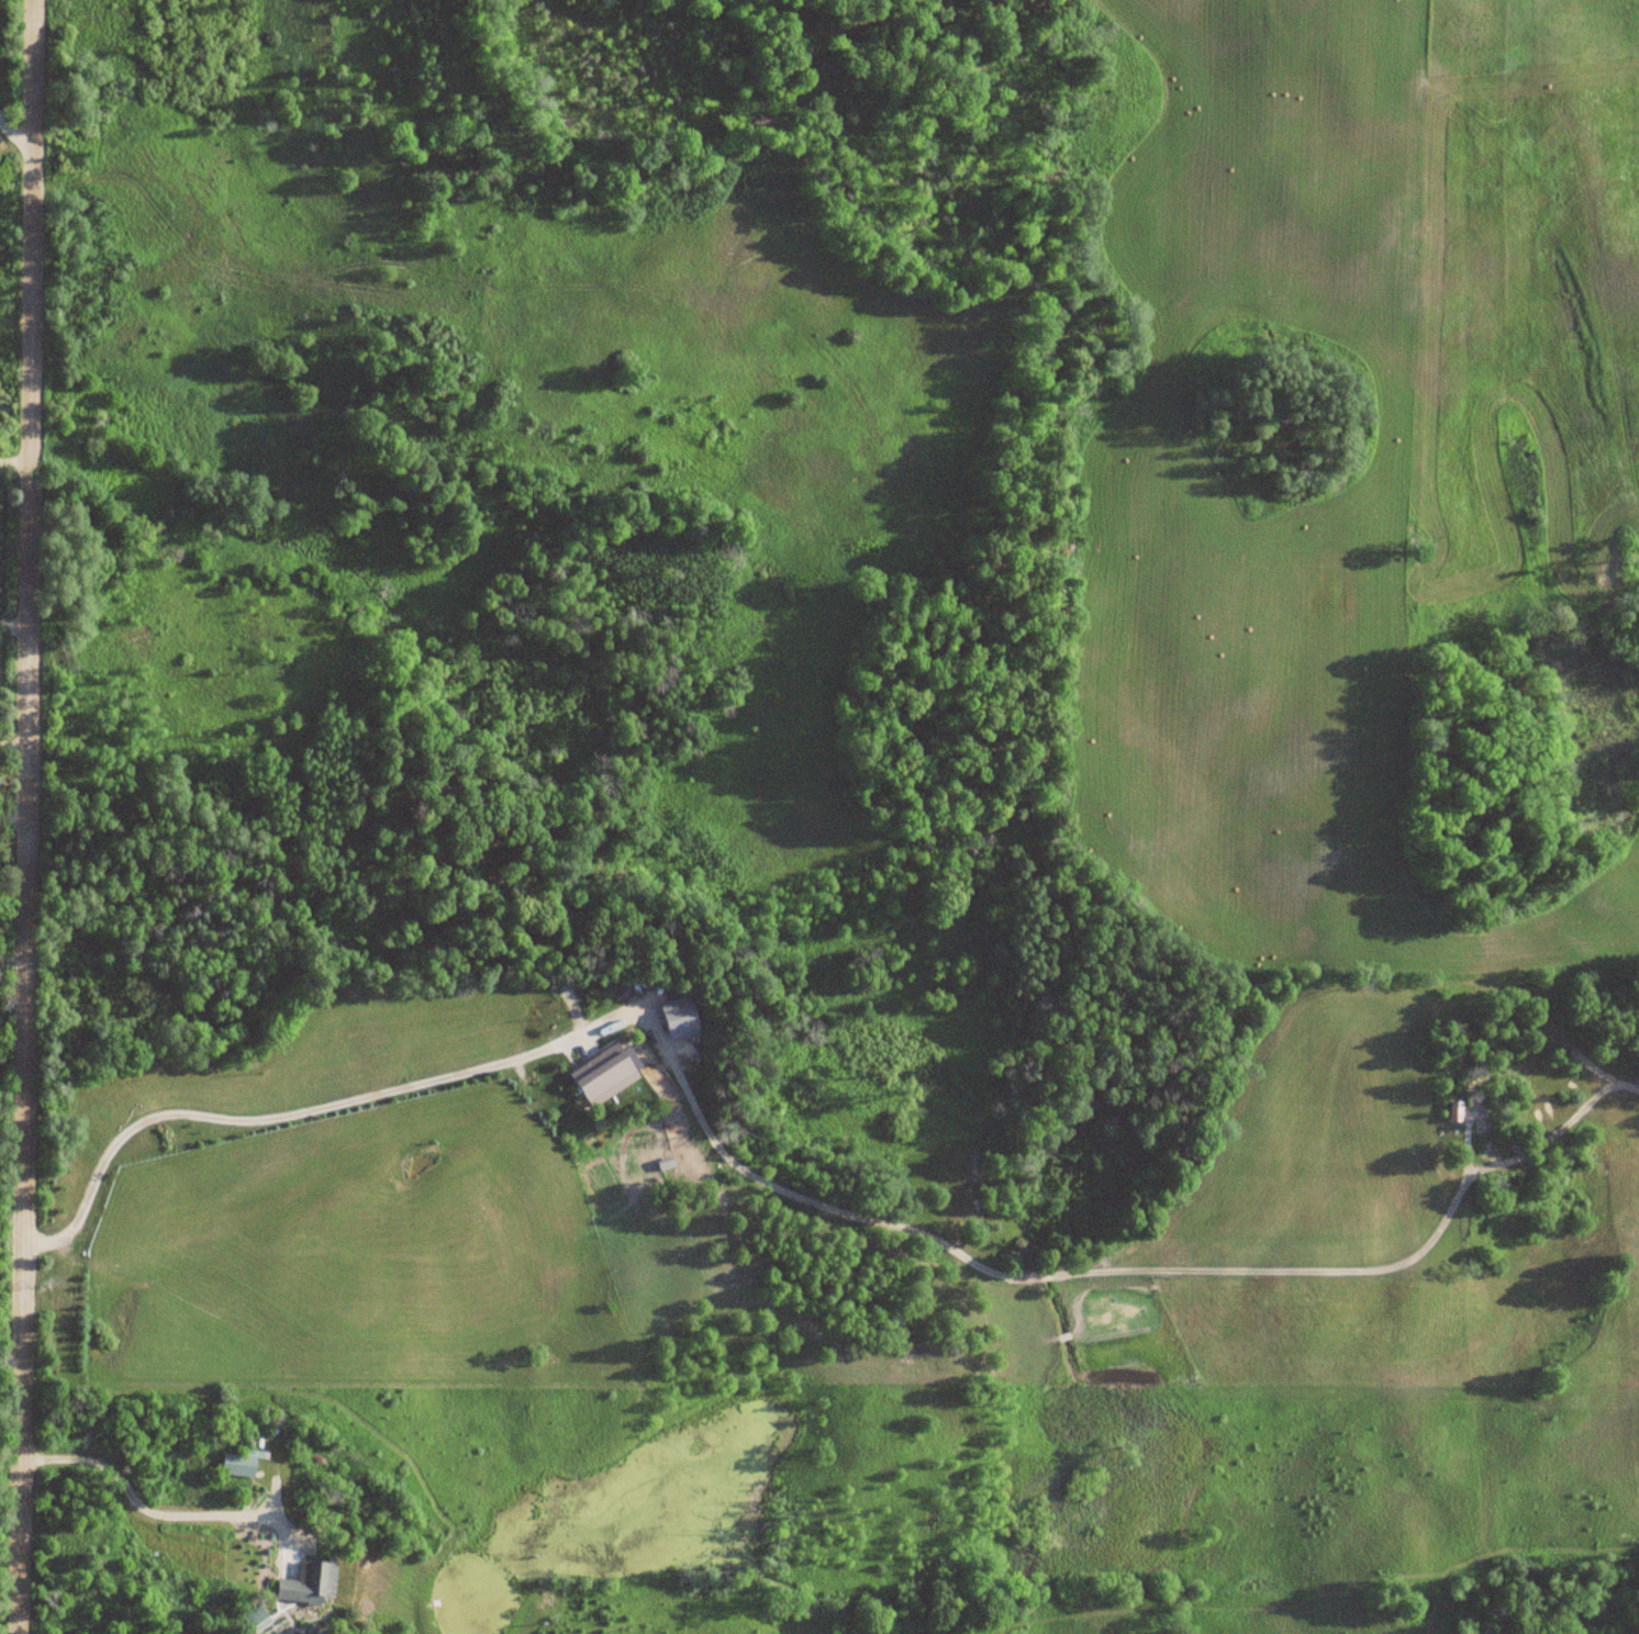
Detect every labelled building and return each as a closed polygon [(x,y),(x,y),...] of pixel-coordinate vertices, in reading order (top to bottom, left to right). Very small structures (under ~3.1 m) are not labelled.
[(567,1073),(584,1101),(633,1071),(616,1043),(567,1073)] [(260,1451),(246,1450),(245,1456),(224,1453),(222,1474),(257,1478),(260,1451)] [(277,1579),(276,1601),(331,1605),(334,1563),(299,1560),(297,1580),(277,1579)] [(253,1633),(263,1627),(259,1621),(265,1617),(260,1608),(244,1617),(253,1633)]
